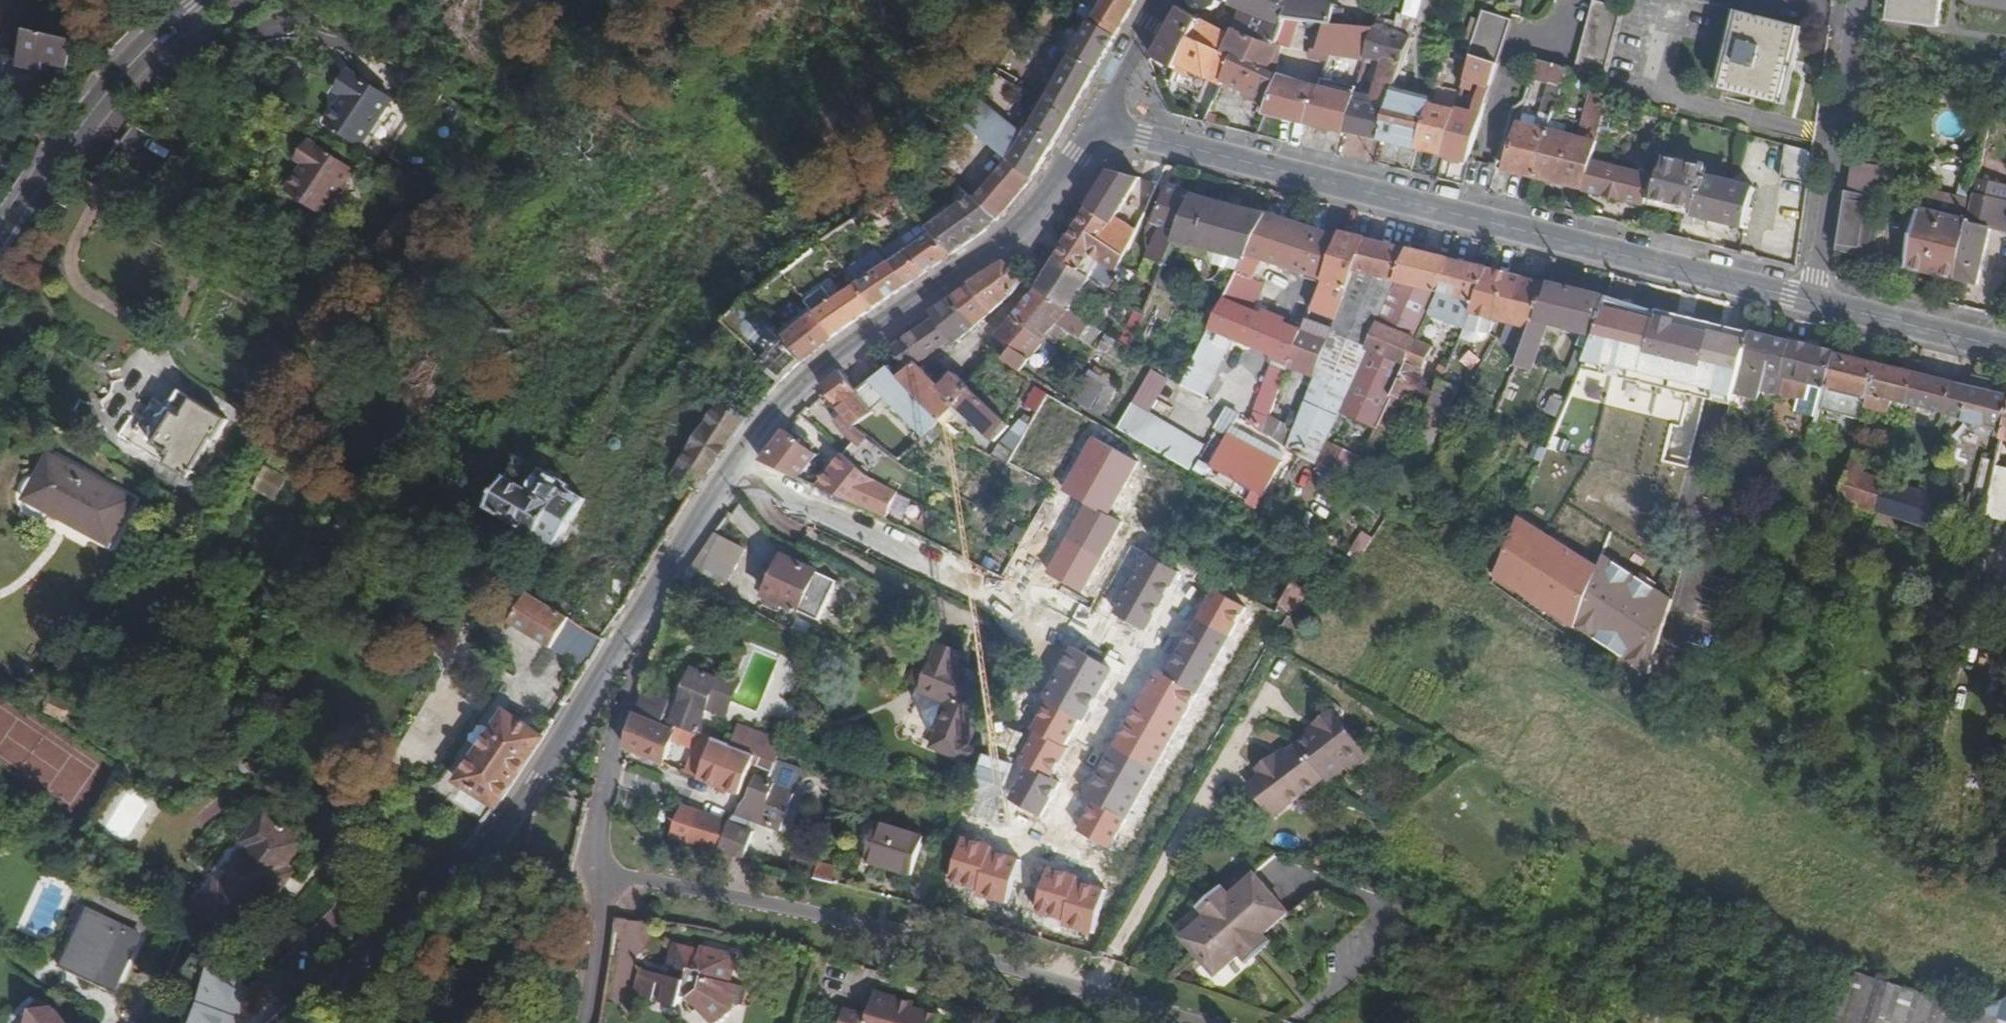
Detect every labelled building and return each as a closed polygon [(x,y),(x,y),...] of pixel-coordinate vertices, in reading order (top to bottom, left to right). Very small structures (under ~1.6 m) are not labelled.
[(1118,36),(1138,0),(1105,0),(1098,13),(1085,6),(1080,14),(1093,22),(1118,36)] [(1231,0),(1199,0),(1198,4),(1210,10),(1217,7),(1219,2),(1228,6),(1231,0)] [(1235,31),(1276,47),(1285,19),(1295,0),(1231,0),(1228,6),(1245,14),(1235,31)] [(1332,19),(1336,4),(1324,0),(1295,0),(1285,19),(1329,25),(1332,19)] [(1891,20),(1938,25),(1941,0),(1894,0),(1891,20)] [(1597,3),(1578,71),(1605,77),(1624,9),(1597,3)] [(1181,8),(1154,58),(1178,68),(1180,65),(1203,22),(1181,8)] [(1473,56),(1498,64),(1512,21),(1485,12),(1471,56),(1473,56)] [(1799,26),(1743,12),(1723,92),(1780,106),(1799,26)] [(1321,53),(1333,56),(1333,55),(1344,58),(1346,52),(1366,57),(1375,29),(1332,19),(1329,25),(1321,53)] [(1060,47),(1073,55),(1097,71),(1118,36),(1093,22),(1084,38),(1071,30),(1060,47)] [(1203,22),(1180,65),(1209,77),(1208,78),(1222,84),(1234,57),(1223,53),(1232,36),(1218,29),(1203,22)] [(1394,95),(1412,38),(1375,29),(1366,57),(1382,61),(1370,107),(1355,103),(1347,133),(1379,140),(1394,95)] [(69,68),(75,42),(30,31),(20,66),(42,72),(45,62),(69,68)] [(1234,57),(1222,84),(1270,103),(1279,77),(1280,75),(1270,73),(1281,49),(1275,48),(1276,47),(1235,31),(1232,36),(1223,53),(1234,57)] [(1036,96),(996,73),(968,125),(1010,160),(1033,179),(1097,71),(1073,55),(1026,137),(1016,129),(1036,96)] [(1466,78),(1492,86),(1497,68),(1498,64),(1473,56),(1466,78)] [(1537,60),(1532,79),(1562,87),(1569,68),(1537,60)] [(350,94),(330,124),(362,145),(393,99),(355,74),(344,90),(350,94)] [(1307,124),(1319,91),(1279,77),(1270,103),(1266,114),(1307,124)] [(1347,133),(1355,103),(1356,99),(1319,91),(1307,124),(1306,125),(1347,133)] [(1580,140),(1551,132),(1540,179),(1585,190),(1598,137),(1609,95),(1594,91),(1580,140)] [(1428,114),(1430,106),(1431,104),(1394,95),(1379,140),(1418,150),(1428,114)] [(1444,156),(1469,162),(1485,103),(1478,101),(1474,113),(1456,108),(1455,112),(1444,156)] [(1444,156),(1455,112),(1431,106),(1430,106),(1428,114),(1418,150),(1444,156)] [(1540,179),(1551,132),(1522,125),(1508,172),(1540,179)] [(1585,190),(1585,192),(1646,206),(1653,177),(1603,165),(1610,140),(1598,137),(1585,190)] [(307,163),(288,190),(324,214),(354,170),(313,143),(302,159),(307,163)] [(1812,152),(1786,145),(1783,179),(1808,181),(1812,152)] [(1706,168),(1665,157),(1654,198),(1697,209),(1695,216),(1744,227),(1753,189),(1704,178),(1706,168)] [(979,200),(1000,219),(1033,179),(1010,160),(979,200)] [(1880,166),(1852,162),(1839,252),(1867,255),(1880,166)] [(1140,180),(1111,171),(1088,209),(1100,215),(1101,218),(1113,226),(1110,232),(1103,236),(1130,250),(1137,233),(1116,221),(1140,180)] [(1176,242),(1195,195),(1170,188),(1153,227),(1161,230),(1149,259),(1166,267),(1176,242)] [(1932,192),(1927,211),(1958,219),(1963,200),(1932,192)] [(1246,259),(1267,217),(1195,195),(1176,242),(1208,250),(1246,259)] [(973,196),(930,229),(933,232),(953,254),(987,231),(1000,219),(979,200),(973,196)] [(1973,196),(1967,219),(1970,220),(1970,222),(1955,279),(1976,284),(1991,227),(2005,231),(2005,204),(1973,196)] [(1697,209),(1654,198),(1652,205),(1695,216),(1697,209)] [(1088,209),(1058,256),(1092,280),(1110,292),(1122,266),(1130,250),(1103,236),(1110,232),(1113,226),(1101,218),(1100,215),(1088,209)] [(1908,268),(1955,280),(1955,279),(1970,222),(1958,219),(1927,211),(1923,210),(1908,268)] [(1288,267),(1304,228),(1267,217),(1246,259),(1239,274),(1226,299),(1253,310),(1266,286),(1253,280),(1263,259),(1288,267)] [(1324,279),(1340,239),(1326,234),(1322,233),(1304,228),(1288,267),(1310,275),(1324,279)] [(903,240),(884,254),(911,284),(922,277),(953,254),(933,232),(911,248),(903,240)] [(1341,234),(1340,239),(1324,279),(1310,314),(1336,323),(1355,272),(1367,241),(1341,234)] [(1408,251),(1367,241),(1355,272),(1395,282),(1408,251)] [(1246,259),(1208,250),(1214,267),(1239,274),(1246,259)] [(849,274),(858,284),(876,307),(892,296),(911,284),(884,254),(880,251),(849,274)] [(1453,262),(1408,251),(1395,282),(1438,294),(1439,292),(1453,262)] [(1069,311),(1092,280),(1058,256),(1037,289),(1069,311)] [(1453,262),(1439,292),(1477,302),(1490,270),(1453,262)] [(1006,263),(972,287),(993,312),(1017,291),(1024,279),(1006,263)] [(1490,270),(1477,302),(1472,314),(1495,320),(1505,322),(1521,278),(1490,270)] [(1332,332),(1314,378),(1300,415),(1294,429),(1287,449),(1299,456),(1316,468),(1367,350),(1378,323),(1395,282),(1355,272),(1336,323),(1332,332)] [(1521,278),(1505,322),(1530,328),(1548,284),(1521,278)] [(1092,280),(1069,311),(1087,322),(1110,292),(1092,280)] [(1438,294),(1395,282),(1378,323),(1417,340),(1426,320),(1438,294)] [(825,289),(806,302),(816,315),(834,339),(840,334),(876,307),(858,284),(834,302),(825,289)] [(1530,328),(1515,365),(1533,371),(1534,368),(1551,326),(1593,336),(1606,299),(1579,292),(1548,284),(1530,328)] [(972,287),(953,299),(976,327),(993,312),(972,287)] [(1069,311),(1037,289),(1014,317),(1044,339),(1047,342),(1062,321),(1066,331),(1092,346),(1101,331),(1087,322),(1069,311)] [(1438,294),(1426,320),(1465,330),(1466,328),(1472,314),(1477,302),(1439,292),(1438,294)] [(726,323),(741,336),(754,349),(766,360),(762,364),(781,383),(803,360),(783,338),(751,298),(726,323)] [(976,327),(953,299),(932,314),(937,319),(954,341),(956,344),(976,327)] [(1560,420),(1550,445),(1578,455),(1589,429),(1592,430),(1615,375),(1601,370),(1618,330),(1648,338),(1667,344),(1672,345),(1652,400),(1648,398),(1615,491),(1627,495),(1655,425),(1672,380),(1695,320),(1678,316),(1659,311),(1606,299),(1593,336),(1592,340),(1587,355),(1578,378),(1567,404),(1560,420)] [(1225,301),(1183,383),(1205,397),(1235,338),(1254,347),(1266,352),(1277,323),(1225,301)] [(1120,344),(1131,350),(1145,317),(1136,310),(1120,344)] [(1495,320),(1472,314),(1466,328),(1490,334),(1495,320)] [(783,338),(803,360),(834,339),(816,315),(783,338)] [(1022,372),(1044,339),(1014,317),(998,337),(1014,349),(1004,361),(1022,372)] [(920,366),(954,341),(937,319),(894,349),(897,352),(910,370),(919,364),(920,366)] [(1055,348),(1066,331),(1062,321),(1047,342),(1055,348)] [(1296,371),(1314,378),(1332,332),(1307,322),(1301,335),(1290,363),(1288,367),(1296,371)] [(1290,363),(1301,335),(1281,326),(1277,323),(1266,352),(1270,354),(1290,363)] [(1378,323),(1367,350),(1406,366),(1417,341),(1417,340),(1378,323)] [(1701,413),(1728,422),(1733,404),(1734,400),(1753,333),(1731,328),(1701,413)] [(1753,333),(1734,400),(1751,405),(1761,371),(1767,372),(1776,340),(1753,333)] [(1116,341),(1107,335),(1100,348),(1108,352),(1116,341)] [(1587,355),(1592,340),(1582,337),(1569,375),(1578,378),(1587,355)] [(1776,340),(1767,372),(1761,393),(1776,398),(1792,344),(1776,340)] [(1434,348),(1417,341),(1406,366),(1379,426),(1389,430),(1402,403),(1409,405),(1434,348)] [(1817,421),(1822,409),(1836,355),(1792,344),(1776,398),(1799,403),(1795,415),(1817,421)] [(1379,426),(1406,366),(1367,350),(1316,468),(1347,487),(1350,489),(1379,426)] [(930,376),(920,366),(919,364),(910,370),(897,352),(883,361),(891,369),(940,420),(957,404),(995,441),(1010,427),(1006,424),(995,412),(960,379),(954,374),(940,386),(930,376)] [(1879,365),(1836,355),(1822,409),(1842,415),(1848,394),(1869,399),(1879,365)] [(1088,368),(1098,374),(1100,369),(1091,363),(1088,368)] [(1918,375),(1879,365),(1869,399),(1867,406),(1891,412),(1894,401),(1910,406),(1918,375)] [(1288,367),(1282,382),(1291,386),(1296,371),(1288,367)] [(942,422),(940,420),(891,369),(859,394),(873,412),(890,398),(925,436),(942,422)] [(1447,370),(1415,444),(1429,449),(1442,419),(1446,421),(1465,377),(1447,370)] [(844,416),(852,426),(853,427),(873,412),(859,394),(842,372),(823,387),(825,391),(844,416)] [(1955,385),(1918,375),(1910,406),(1946,415),(1955,385)] [(2005,431),(2005,427),(2005,397),(1992,393),(1995,383),(1975,378),(1972,389),(1955,385),(1946,415),(1946,417),(1965,422),(1967,421),(2005,431)] [(1101,380),(1085,410),(1096,416),(1113,387),(1101,380)] [(1683,383),(1672,380),(1655,425),(1677,433),(1689,403),(1678,399),(1683,383)] [(1026,406),(1037,414),(1048,395),(1036,388),(1026,406)] [(131,417),(119,437),(188,478),(211,440),(215,441),(226,422),(180,393),(176,401),(173,401),(171,400),(164,401),(162,403),(160,403),(153,400),(139,422),(131,417)] [(1038,480),(1075,411),(1048,395),(1037,414),(1030,425),(1007,465),(1038,480)] [(1560,420),(1567,404),(1552,398),(1546,414),(1560,420)] [(675,474),(696,491),(725,450),(747,422),(721,401),(675,474)] [(1263,403),(1252,426),(1263,432),(1269,416),(1273,407),(1263,403)] [(1115,427),(1190,471),(1203,449),(1129,404),(1115,427)] [(826,422),(810,407),(802,416),(818,431),(826,422)] [(1282,414),(1278,422),(1294,429),(1300,415),(1287,410),(1285,416),(1282,414)] [(852,426),(844,416),(836,422),(844,433),(852,426)] [(1269,416),(1263,432),(1262,433),(1287,449),(1294,429),(1278,422),(1269,416)] [(1225,442),(1205,479),(1267,514),(1299,456),(1287,449),(1262,433),(1263,432),(1252,426),(1238,417),(1225,442)] [(992,456),(1007,465),(1030,425),(1021,420),(992,456)] [(817,456),(786,432),(765,463),(801,480),(817,456)] [(1225,442),(1212,434),(1203,449),(1190,471),(1205,479),(1225,442)] [(886,453),(866,438),(849,459),(868,476),(886,453)] [(1533,459),(1542,463),(1548,448),(1539,445),(1533,459)] [(877,484),(868,476),(849,459),(844,454),(818,487),(860,507),(877,484)] [(50,455),(25,501),(108,545),(133,500),(52,456),(50,455)] [(520,458),(490,508),(553,546),(584,497),(520,458)] [(1986,512),(2005,517),(2005,465),(1984,459),(1975,491),(1991,495),(1986,512)] [(1839,500),(1878,512),(1887,482),(1848,470),(1839,500)] [(1926,474),(1919,493),(1937,499),(1943,480),(1926,474)] [(1919,493),(1887,482),(1878,512),(1929,529),(1937,499),(1919,493)] [(1606,549),(1621,512),(1592,498),(1576,535),(1606,549)] [(1597,572),(1519,521),(1502,559),(1494,578),(1492,584),(1570,635),(1571,637),(1574,630),(1597,572)] [(713,535),(691,566),(727,583),(744,551),(713,535)] [(1484,547),(1476,566),(1494,578),(1502,559),(1484,547)] [(819,623),(839,583),(785,557),(766,598),(819,623)] [(1632,580),(1599,566),(1597,572),(1574,630),(1606,643),(1632,580)] [(571,618),(513,582),(503,598),(521,610),(513,623),(552,647),(571,618)] [(1293,584),(1281,604),(1297,614),(1309,593),(1293,584)] [(1117,632),(1111,628),(1106,636),(1108,642),(1114,646),(1101,669),(1132,687),(1157,645),(1165,649),(1180,625),(1125,593),(1111,618),(1122,624),(1117,632)] [(1122,624),(1111,618),(1107,625),(1111,628),(1117,632),(1122,624)] [(1114,646),(1108,642),(1094,664),(1101,669),(1114,646)] [(919,689),(938,651),(925,645),(906,683),(911,685),(919,689)] [(980,717),(981,715),(992,693),(993,690),(958,675),(960,670),(966,660),(940,648),(938,651),(919,689),(918,688),(914,698),(924,730),(933,734),(927,749),(952,760),(961,739),(973,715),(980,717)] [(643,694),(637,713),(715,741),(721,743),(725,730),(704,723),(711,706),(729,714),(734,701),(743,678),(731,674),(717,669),(715,674),(696,667),(681,708),(643,694)] [(958,675),(993,690),(996,686),(960,670),(958,675)] [(997,695),(992,693),(981,715),(985,718),(997,695)] [(53,696),(45,712),(65,722),(73,705),(53,696)] [(1128,705),(1108,754),(1131,764),(1152,715),(1128,705)] [(458,782),(496,808),(544,737),(505,711),(458,782)] [(695,748),(687,772),(701,779),(715,741),(637,713),(627,749),(663,763),(672,739),(695,748)] [(1326,776),(1343,763),(1363,748),(1336,714),(1299,743),(1247,784),(1274,817),(1326,776)] [(742,728),(734,748),(761,758),(758,767),(774,774),(785,746),(784,745),(742,728)] [(715,741),(701,779),(740,794),(752,765),(758,767),(761,758),(734,748),(715,741)] [(1369,757),(1363,748),(1343,763),(1350,771),(1369,757)] [(967,777),(969,774),(979,754),(969,750),(959,774),(967,777)] [(745,821),(775,831),(791,795),(792,791),(792,785),(790,780),(786,774),(783,773),(783,772),(782,772),(779,776),(776,783),(771,781),(758,777),(749,800),(731,823),(725,822),(715,850),(740,858),(749,833),(741,831),(745,821)] [(779,776),(774,774),(771,781),(776,783),(779,776)] [(682,807),(672,838),(687,843),(697,812),(682,807)] [(221,884),(215,880),(193,911),(232,939),(251,912),(258,916),(288,872),(283,867),(302,840),(263,812),(242,842),(247,847),(221,884)] [(701,846),(712,817),(697,812),(687,843),(701,846)] [(1086,831),(1037,816),(1023,859),(1072,874),(1086,831)] [(715,850),(725,822),(712,817),(701,846),(715,850)] [(924,838),(880,824),(869,862),(912,876),(924,838)] [(820,855),(797,849),(791,870),(815,876),(820,855)] [(816,880),(834,884),(838,869),(820,864),(816,880)] [(1212,975),(1238,954),(1244,961),(1267,941),(1260,933),(1284,912),(1252,874),(1228,895),(1221,888),(1198,908),(1204,916),(1180,937),(1212,975)] [(1030,895),(1017,933),(1049,943),(1058,917),(1050,915),(1054,903),(1030,895)] [(144,934),(88,908),(60,966),(115,993),(144,934)] [(616,919),(615,946),(643,947),(644,920),(616,919)] [(226,953),(202,935),(175,976),(192,987),(207,962),(216,968),(226,953)] [(654,1005),(681,1010),(685,1009),(687,1002),(694,1003),(711,1022),(728,1022),(738,1014),(739,1010),(745,1011),(749,992),(733,988),(739,961),(706,953),(705,957),(682,951),(676,973),(680,974),(678,983),(660,979),(654,1005)] [(1826,1022),(1998,1022),(1999,1020),(1978,1013),(1851,970),(1826,1022)] [(654,1005),(660,979),(645,975),(638,1001),(654,1005)] [(914,1014),(916,1007),(879,998),(872,1020),(850,1014),(847,1022),(946,1022),(914,1014)] [(54,1007),(45,1007),(28,1020),(28,1022),(66,1022),(54,1007)]
